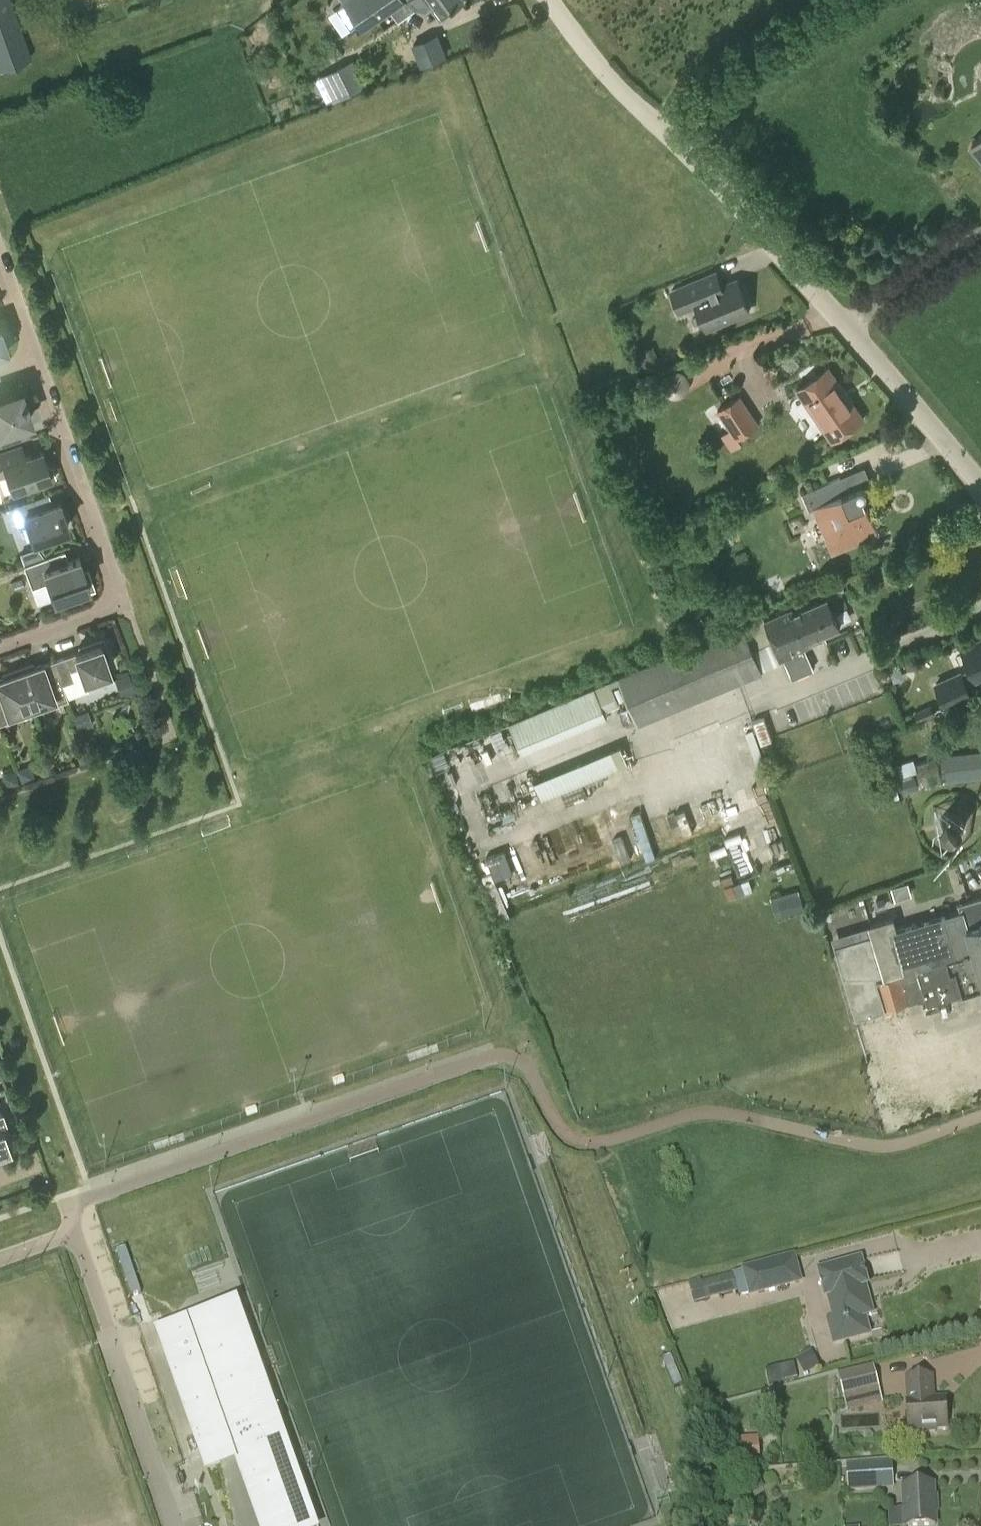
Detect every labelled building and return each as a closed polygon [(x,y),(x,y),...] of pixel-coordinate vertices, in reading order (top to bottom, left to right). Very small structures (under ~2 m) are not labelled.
[(30,58),(10,0),(0,0),(0,69),(30,58)] [(344,4),(337,9),(351,29),(358,24),(362,30),(390,11),(393,16),(411,4),(414,9),(416,9),(429,0),(341,0),(344,4)] [(463,0),(429,0),(416,9),(427,11),(435,4),(443,16),(464,1),(463,0)] [(447,55),(438,33),(412,44),(421,66),(447,55)] [(335,95),(338,100),(366,85),(353,59),(324,74),(330,85),(324,88),(329,98),(335,95)] [(971,146),(980,158),(980,138),(971,146)] [(697,305),(707,330),(750,312),(737,281),(703,295),(698,281),(671,292),(680,312),(697,305)] [(653,346),(637,353),(644,367),(659,360),(653,346)] [(832,442),(864,419),(829,367),(796,390),(797,393),(828,436),(832,442)] [(19,423),(30,419),(22,398),(20,399),(18,393),(16,394),(15,392),(0,397),(0,443),(23,435),(19,423)] [(731,449),(741,442),(737,438),(755,427),(737,397),(716,410),(729,430),(722,434),(731,449)] [(53,481),(55,477),(51,467),(48,465),(46,466),(41,451),(24,457),(20,445),(0,452),(0,476),(6,473),(12,490),(39,481),(40,483),(43,484),(53,481)] [(860,488),(859,489),(847,494),(840,479),(811,491),(802,495),(809,511),(814,509),(822,527),(825,525),(835,549),(846,544),(847,547),(878,534),(863,499),(864,499),(865,498),(866,497),(866,496),(867,495),(867,494),(867,493),(866,492),(866,491),(865,490),(865,489),(863,489),(862,488),(861,488),(860,488)] [(27,525),(32,538),(67,526),(59,502),(37,510),(33,499),(10,506),(17,526),(27,525)] [(79,558),(68,561),(64,550),(23,565),(31,587),(47,581),(53,597),(71,591),(73,596),(95,589),(87,568),(83,569),(79,558)] [(751,619),(762,644),(772,640),(779,656),(783,655),(792,678),(813,669),(803,647),(808,645),(806,641),(840,626),(828,598),(794,612),(793,609),(764,621),(761,615),(751,619)] [(607,718),(604,710),(619,704),(616,697),(625,693),(638,726),(737,684),(763,672),(753,648),(762,644),(751,619),(742,622),(701,640),(684,647),(617,676),(618,677),(510,725),(522,755),(607,718)] [(962,646),(972,668),(963,672),(961,670),(934,682),(946,709),(975,696),(969,682),(980,677),(979,675),(980,675),(980,637),(962,646)] [(84,649),(53,660),(67,700),(68,700),(62,684),(73,680),(70,670),(80,666),(88,689),(113,680),(105,660),(109,658),(102,639),(83,645),(84,649)] [(33,663),(18,669),(31,707),(53,699),(55,704),(67,700),(53,660),(34,667),(33,663)] [(31,707),(18,669),(2,674),(4,678),(0,679),(0,723),(11,720),(9,715),(31,707)] [(122,695),(135,690),(129,674),(116,679),(122,695)] [(924,719),(919,709),(914,712),(918,721),(924,719)] [(78,729),(79,729),(81,735),(88,732),(86,727),(92,724),(87,710),(74,715),(78,729)] [(628,764),(620,745),(534,781),(542,800),(628,764)] [(89,761),(84,748),(75,751),(80,764),(89,761)] [(949,758),(952,783),(980,779),(980,754),(949,758)] [(18,772),(22,783),(34,779),(30,767),(18,772)] [(3,776),(7,788),(19,784),(15,772),(3,776)] [(899,780),(903,791),(918,786),(915,775),(899,780)] [(938,820),(937,822),(937,823),(938,824),(938,826),(938,827),(939,829),(940,830),(941,831),(943,833),(944,834),(946,835),(949,835),(950,835),(953,835),(954,835),(956,834),(958,833),(960,832),(961,830),(962,827),(963,826),(963,824),(963,822),(963,820),(963,819),(963,818),(961,815),(961,814),(960,813),(958,812),(956,811),(955,810),(953,810),(951,809),(948,810),(946,810),(943,811),(942,813),(940,815),(939,816),(939,817),(938,819),(938,820)] [(514,846),(484,856),(492,878),(521,868),(514,846)] [(772,905),(777,920),(803,912),(798,896),(772,905)] [(980,989),(980,897),(969,901),(959,904),(961,911),(896,930),(892,919),(870,926),(872,935),(834,946),(856,1019),(925,998),(927,1005),(938,1002),(977,991),(980,989)] [(12,1132),(20,1129),(16,1118),(8,1121),(12,1132)] [(741,1269),(749,1298),(803,1284),(795,1254),(741,1269)] [(868,1334),(863,1316),(871,1314),(863,1286),(866,1285),(863,1275),(860,1262),(821,1273),(827,1295),(829,1295),(835,1319),(830,1320),(836,1342),(868,1334)] [(688,1283),(691,1294),(703,1291),(706,1300),(737,1293),(733,1274),(704,1281),(703,1279),(688,1283)] [(187,1346),(225,1333),(293,1525),(323,1525),(242,1303),(179,1324),(187,1346)] [(225,1333),(187,1346),(179,1324),(159,1331),(159,1333),(203,1457),(216,1453),(223,1450),(234,1447),(261,1525),(293,1525),(225,1333)] [(811,1353),(798,1359),(806,1373),(819,1367),(811,1353)] [(782,1382),(798,1378),(794,1364),(779,1368),(782,1382)] [(880,1393),(874,1366),(837,1375),(843,1401),(880,1393)] [(936,1432),(936,1429),(947,1428),(945,1399),(933,1400),(931,1376),(907,1378),(908,1402),(907,1402),(909,1430),(923,1430),(923,1432),(936,1432)] [(760,1465),(759,1437),(733,1439),(734,1466),(760,1465)] [(894,1489),(892,1461),(858,1464),(860,1492),(894,1489)] [(185,1483),(182,1475),(176,1477),(179,1485),(185,1483)] [(933,1485),(904,1486),(905,1507),(889,1508),(890,1525),(924,1525),(935,1525),(933,1485)]
